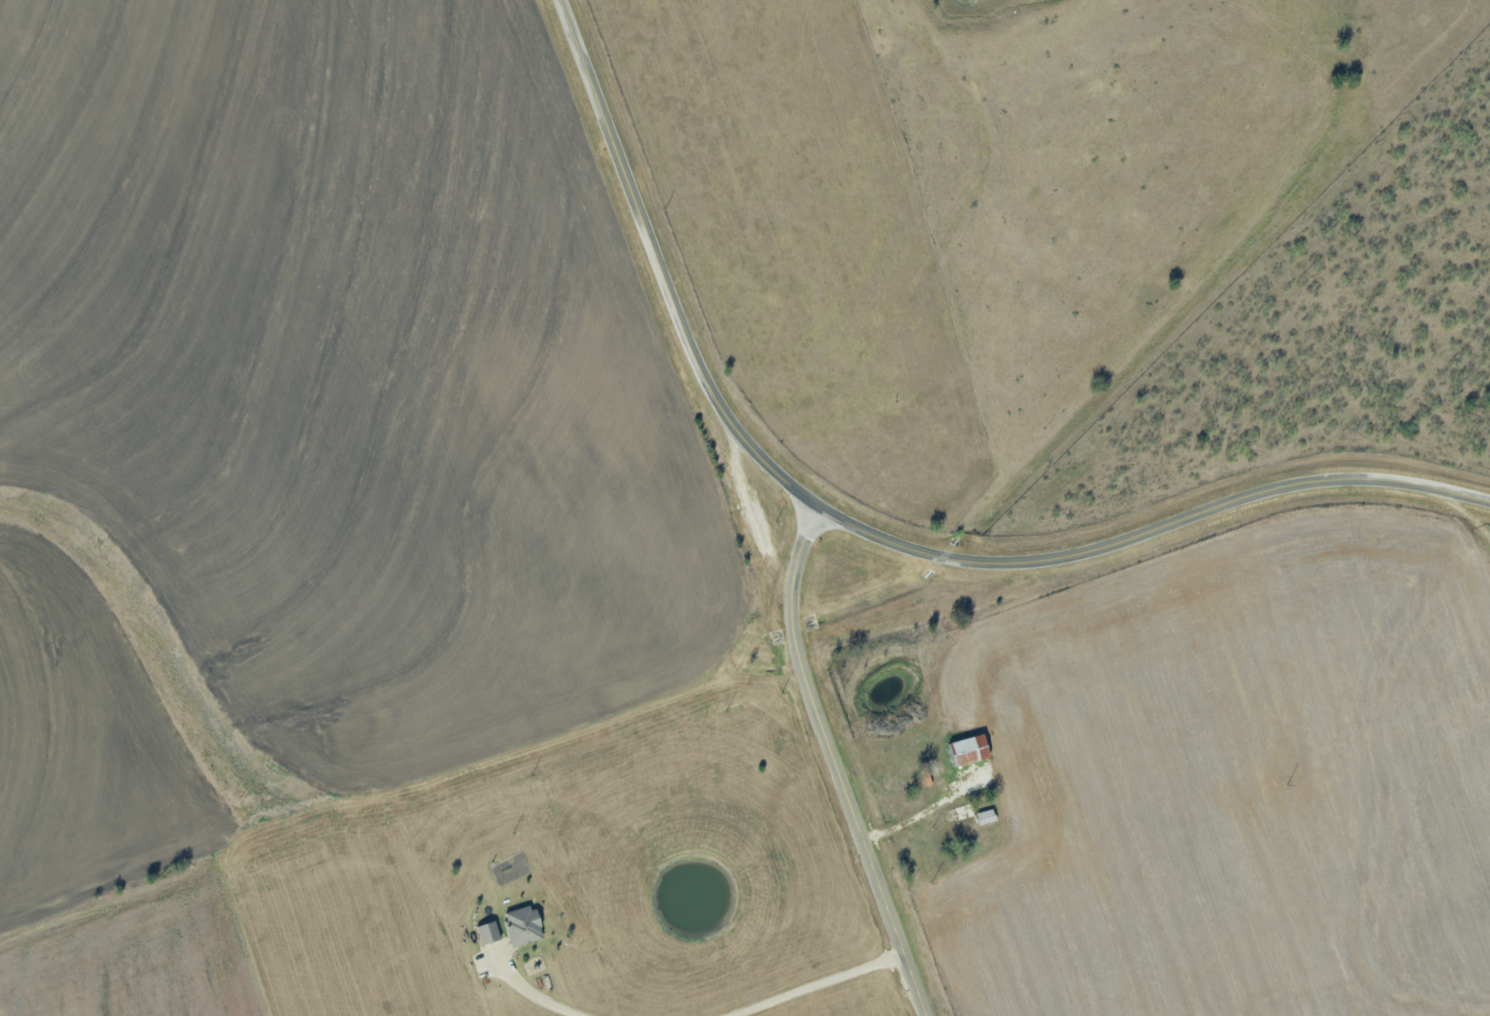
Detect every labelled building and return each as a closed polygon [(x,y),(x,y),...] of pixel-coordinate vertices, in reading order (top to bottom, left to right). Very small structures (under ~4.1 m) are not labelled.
[(949,743),(955,767),(990,758),(984,735),(949,743)] [(535,905),(503,914),(512,947),(544,938),(535,905)]
